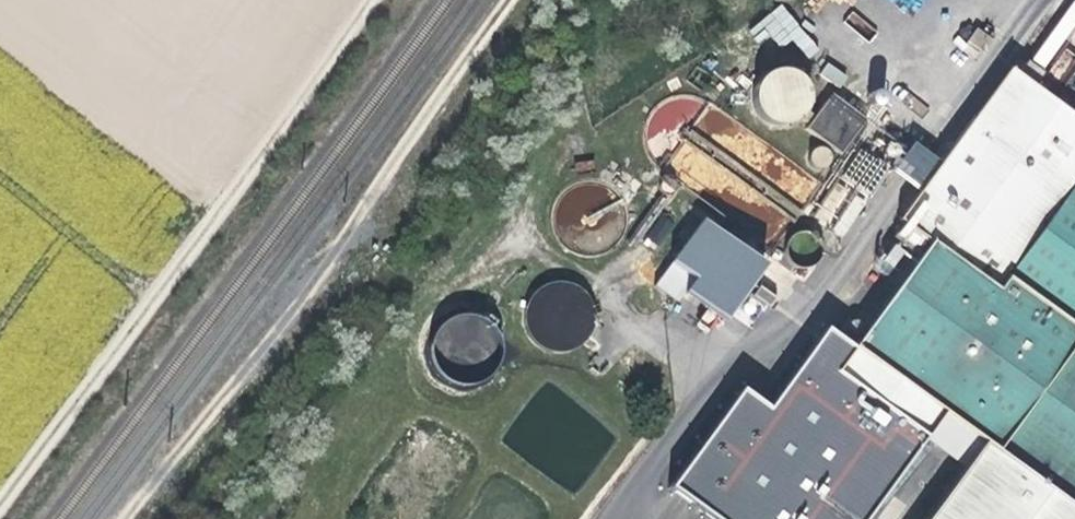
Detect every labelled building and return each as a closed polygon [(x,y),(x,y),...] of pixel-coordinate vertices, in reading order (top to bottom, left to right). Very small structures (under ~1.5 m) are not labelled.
[(911,9),(916,0),(895,0),(911,9)] [(753,28),(776,53),(791,40),(808,58),(819,47),(780,4),(753,28)] [(853,10),(846,19),(866,37),(873,28),(853,10)] [(976,29),(967,43),(982,53),(992,40),(976,29)] [(819,77),(841,87),(847,73),(825,63),(819,77)] [(865,327),(853,346),(941,413),(987,447),(934,518),(1074,518),(1074,106),(1069,113),(1007,66),(888,232),(918,254),(865,327)] [(761,67),(759,117),(811,120),(813,70),(761,67)] [(903,86),(895,94),(919,117),(927,108),(903,86)] [(806,128),(829,146),(840,154),(865,119),(830,93),(806,128)] [(873,193),(887,162),(856,148),(843,180),(873,193)] [(704,216),(674,258),(696,275),(686,289),(725,317),(765,262),(704,216)] [(518,330),(577,353),(599,299),(540,275),(518,330)] [(760,283),(754,292),(769,304),(776,295),(760,283)] [(432,316),(437,384),(498,380),(494,312),(432,316)] [(909,460),(941,413),(853,346),(819,393),(909,460)]
